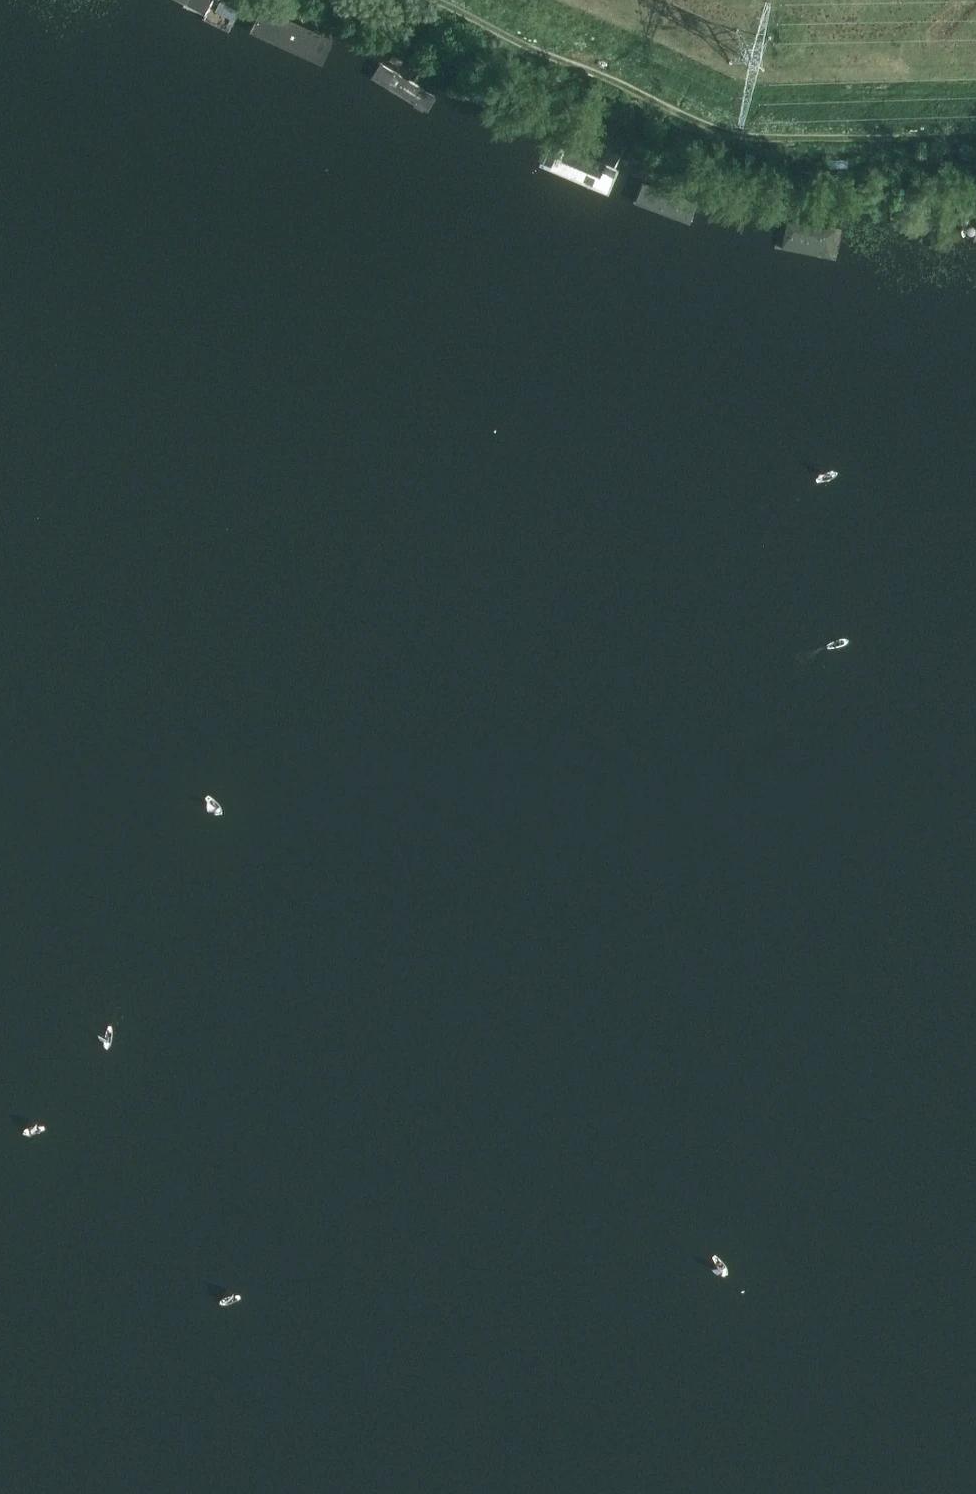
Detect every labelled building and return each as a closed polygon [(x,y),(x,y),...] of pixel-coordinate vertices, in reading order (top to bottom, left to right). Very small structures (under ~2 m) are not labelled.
[(368,52),(293,13),(280,38),(355,77),(368,52)] [(479,118),(380,61),(366,86),(465,143),(479,118)] [(592,188),(604,159),(527,127),(515,156),(592,188)] [(638,175),(628,202),(632,203),(694,226),(703,200),(638,175)] [(794,199),(738,259),(752,272),(812,207),(802,199),(794,199)]
